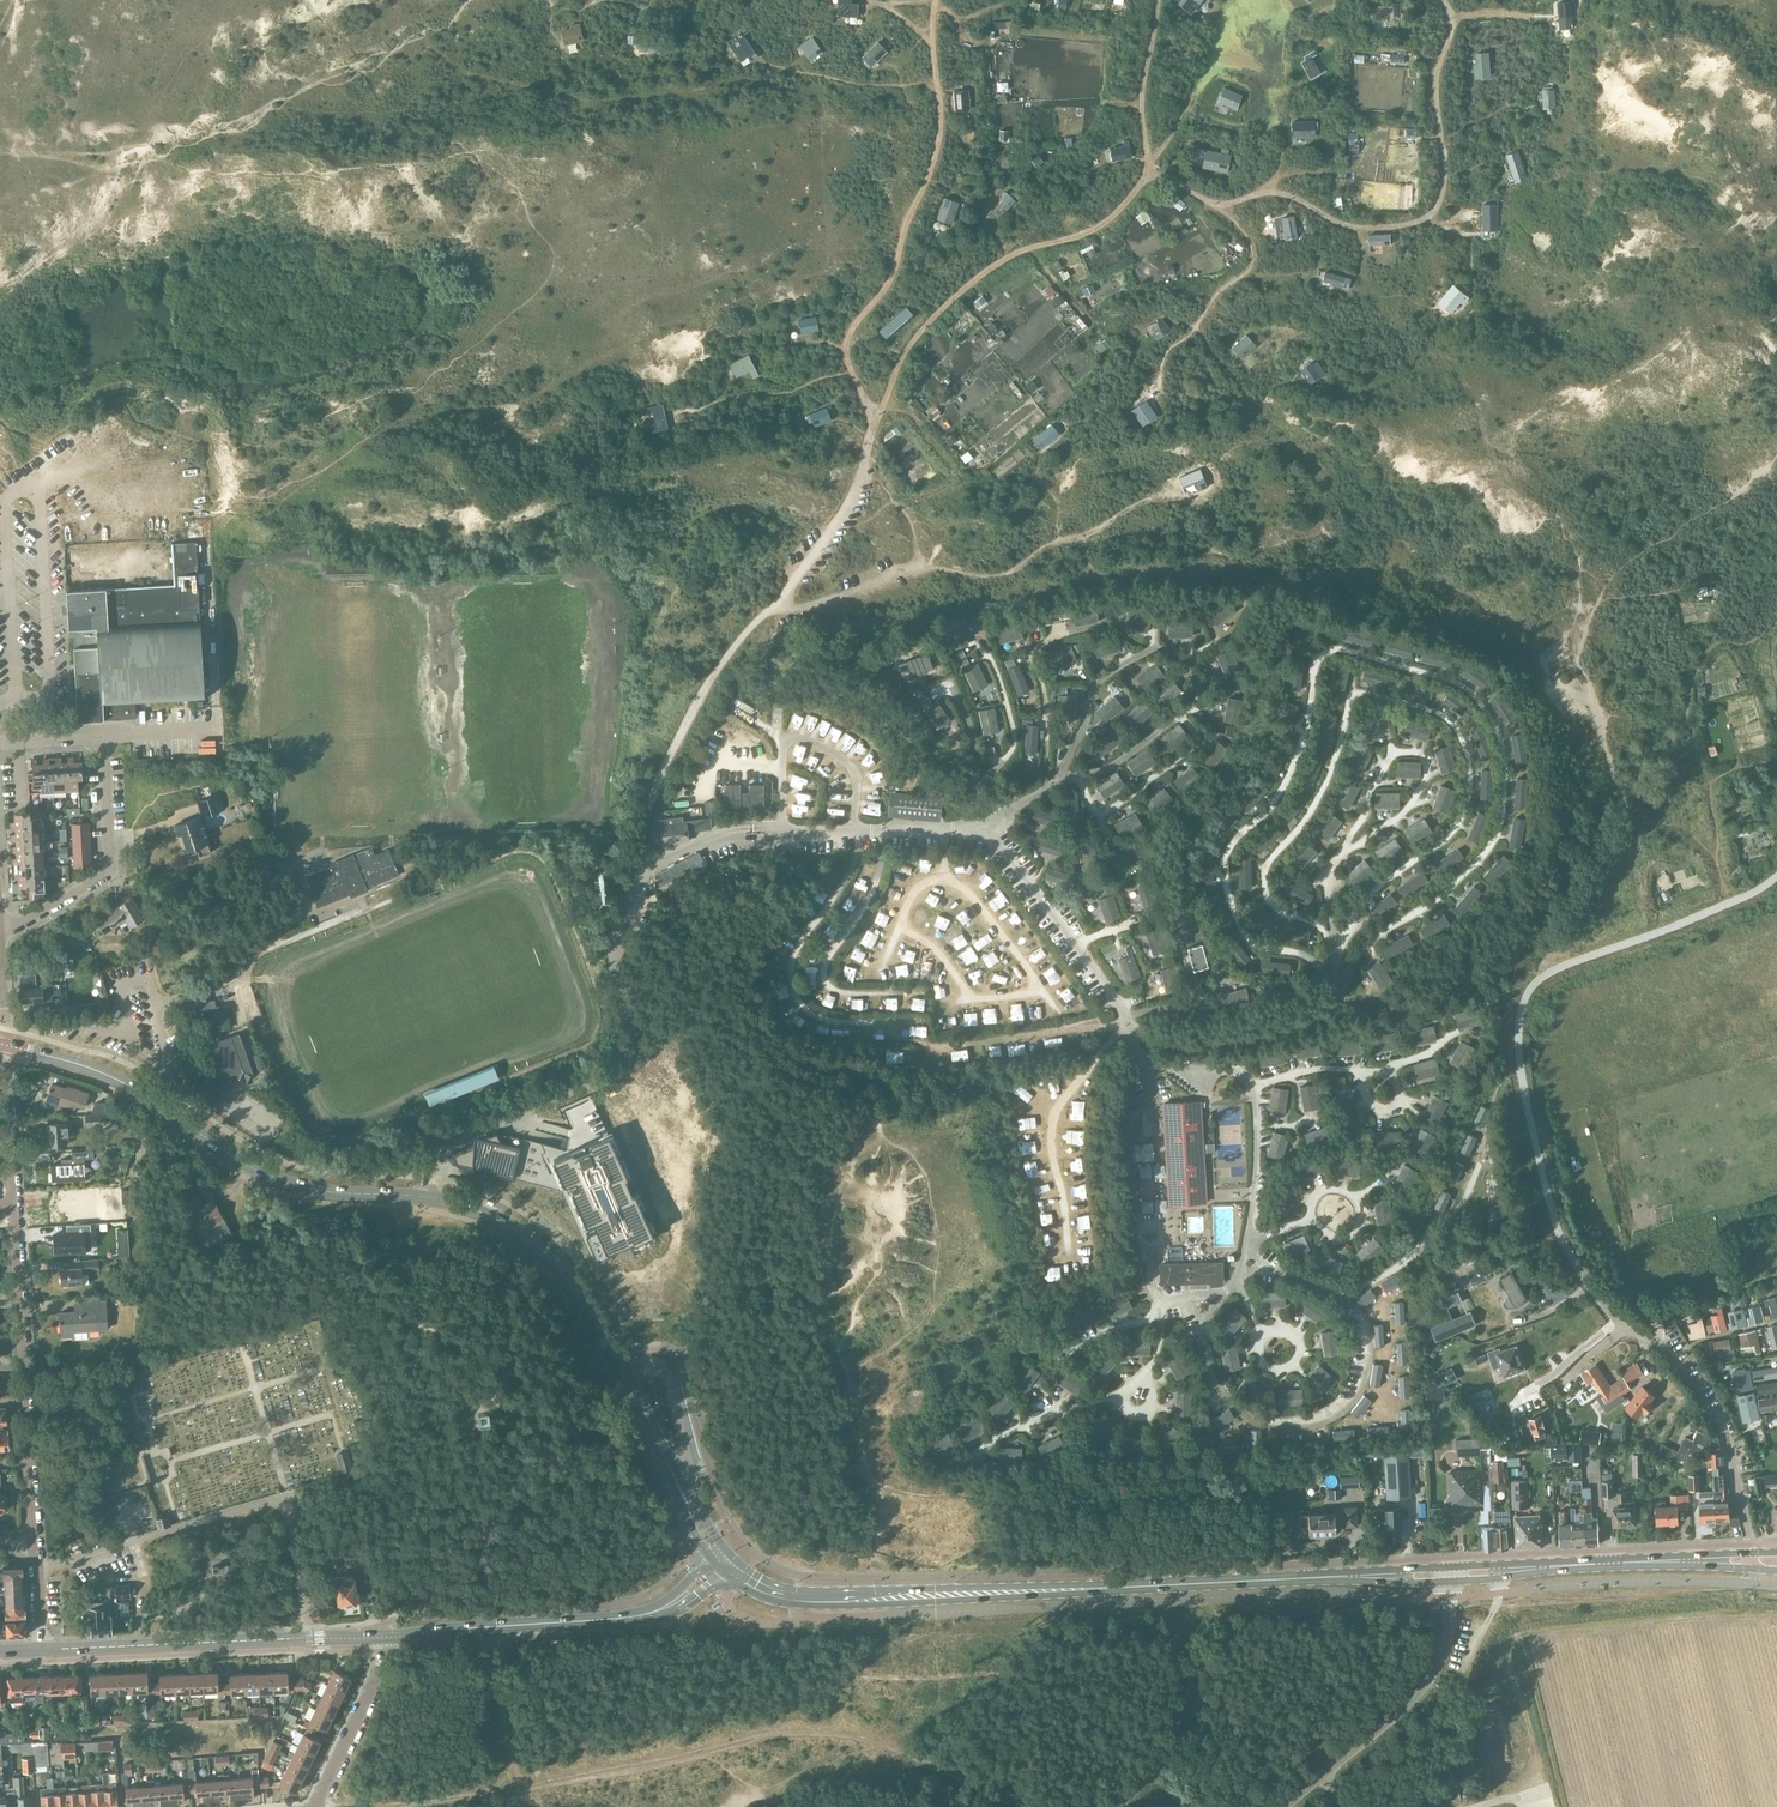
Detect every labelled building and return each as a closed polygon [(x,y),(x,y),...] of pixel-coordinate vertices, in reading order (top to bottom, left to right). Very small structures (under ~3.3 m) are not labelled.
[(837,16),(857,17),(858,9),(858,4),(851,4),(851,0),(838,0),(838,3),(837,16)] [(1180,5),(1190,13),(1200,0),(1177,0),(1180,3),(1181,4),(1180,5)] [(1574,26),(1572,8),(1571,3),(1558,5),(1560,28),(1574,26)] [(583,41),(579,23),(568,25),(569,28),(560,30),(563,45),(583,41)] [(755,52),(743,35),(729,45),(740,62),(755,52)] [(628,36),(627,44),(635,45),(636,37),(628,36)] [(800,46),(810,61),(822,53),(812,38),(800,46)] [(639,42),(638,52),(653,53),(654,42),(639,42)] [(861,58),(871,68),(887,52),(877,42),(861,58)] [(1314,50),(1303,56),(1306,60),(1300,63),(1309,80),(1321,74),(1311,57),(1316,54),(1314,50)] [(1477,65),(1474,65),(1475,76),(1491,74),(1489,52),(1476,53),(1477,65)] [(1392,54),(1391,62),(1403,63),(1404,55),(1392,54)] [(1223,88),(1218,102),(1236,109),(1241,95),(1223,88)] [(953,91),(955,111),(970,110),(968,90),(953,91)] [(1543,109),(1556,109),(1555,90),(1542,91),(1543,109)] [(1314,121),(1292,122),(1292,138),(1315,138),(1315,130),(1318,130),(1318,122),(1314,122),(1314,121)] [(1407,129),(1407,138),(1416,139),(1416,135),(1418,136),(1418,132),(1416,132),(1416,130),(1407,129)] [(1350,134),(1349,142),(1355,143),(1355,142),(1357,142),(1358,135),(1350,134)] [(1115,161),(1131,158),(1128,148),(1127,140),(1123,140),(1123,146),(1110,148),(1112,161),(1115,161)] [(1201,167),(1227,173),(1231,155),(1228,154),(1229,150),(1221,148),(1220,153),(1205,150),(1201,167)] [(1515,184),(1527,180),(1518,152),(1505,156),(1515,184)] [(1039,157),(1032,161),(1036,167),(1037,168),(1038,169),(1041,167),(1040,166),(1044,163),(1039,157)] [(998,205),(1005,212),(1015,201),(1006,192),(999,199),(1001,201),(998,205)] [(937,219),(952,224),(959,202),(944,197),(937,219)] [(1334,199),(1332,199),(1334,208),(1338,207),(1341,210),(1344,210),(1343,209),(1341,197),(1334,199)] [(1172,204),(1179,210),(1184,204),(1176,199),(1172,204)] [(1483,232),(1495,231),(1495,239),(1501,238),(1501,230),(1498,230),(1498,204),(1482,205),(1483,232)] [(1145,211),(1136,217),(1140,222),(1149,216),(1145,211)] [(1281,218),(1285,241),(1297,239),(1294,216),(1281,218)] [(1368,237),(1369,246),(1390,245),(1390,241),(1396,241),(1396,235),(1390,235),(1368,237)] [(1091,246),(1090,246),(1080,251),(1081,255),(1087,252),(1089,258),(1096,254),(1094,249),(1093,249),(1091,246)] [(1067,279),(1067,278),(1064,273),(1063,270),(1058,273),(1063,281),(1067,279)] [(1321,284),(1341,289),(1347,291),(1351,279),(1324,272),(1321,284)] [(1439,302),(1453,313),(1461,302),(1464,305),(1470,298),(1453,284),(1439,302)] [(1082,288),(1085,296),(1092,293),(1089,286),(1082,288)] [(1049,297),(1055,292),(1050,287),(1045,292),(1049,297)] [(1055,299),(1054,299),(1059,304),(1064,299),(1060,294),(1055,299)] [(984,303),(980,298),(974,303),(978,308),(984,303)] [(907,308),(879,331),(885,339),(913,315),(907,308)] [(798,320),(801,334),(819,331),(816,317),(798,320)] [(1155,340),(1172,331),(1168,324),(1166,325),(1162,319),(1150,326),(1154,334),(1152,335),(1155,340)] [(991,323),(986,326),(991,332),(995,329),(991,323)] [(1231,348),(1236,354),(1241,360),(1256,346),(1246,335),(1231,348)] [(1094,344),(1099,352),(1109,345),(1104,338),(1094,344)] [(729,365),(736,378),(752,369),(746,357),(729,365)] [(1300,370),(1310,385),(1325,375),(1317,362),(1312,365),(1311,363),(1300,370)] [(1025,386),(1029,391),(1034,387),(1030,382),(1025,386)] [(907,389),(911,397),(916,394),(911,387),(907,389)] [(1157,417),(1146,400),(1131,411),(1134,415),(1132,416),(1135,419),(1136,418),(1142,427),(1157,417)] [(941,412),(934,404),(925,412),(932,420),(941,412)] [(663,405),(647,409),(648,413),(652,412),(655,427),(651,428),(652,433),(668,430),(663,405)] [(831,421),(827,408),(809,414),(814,428),(831,421)] [(897,436),(904,431),(900,425),(885,437),(884,442),(896,434),(897,436)] [(1052,426),(1034,439),(1042,449),(1059,435),(1052,426)] [(946,440),(947,441),(951,445),(957,440),(952,435),(946,440)] [(968,452),(960,458),(965,464),(973,459),(968,452)] [(1200,470),(1178,479),(1182,488),(1194,483),(1198,491),(1207,487),(1200,470)] [(94,590),(66,592),(68,629),(73,629),(73,636),(78,722),(136,718),(136,711),(135,703),(205,699),(198,591),(197,573),(197,568),(198,568),(196,543),(171,544),(174,585),(105,589),(101,589),(94,590)] [(1225,599),(1207,613),(1217,625),(1235,612),(1225,599)] [(1191,621),(1169,622),(1169,638),(1191,637),(1191,621)] [(959,650),(954,653),(958,661),(963,658),(959,650)] [(933,669),(927,655),(906,663),(911,677),(933,669)] [(963,659),(958,662),(962,669),(967,667),(963,659)] [(1010,659),(1005,661),(1008,669),(1013,667),(1010,659)] [(1169,665),(1162,670),(1165,675),(1172,670),(1169,665)] [(1240,675),(1234,677),(1237,684),(1243,682),(1240,675)] [(921,690),(915,692),(918,700),(924,697),(921,690)] [(924,697),(920,700),(925,708),(929,705),(924,697)] [(1228,698),(1223,722),(1239,725),(1244,702),(1228,698)] [(1101,721),(1096,726),(1101,732),(1106,727),(1101,721)] [(1235,727),(1227,725),(1225,733),(1233,735),(1235,727)] [(1708,749),(1711,756),(1717,754),(1715,746),(1708,749)] [(67,757),(68,764),(69,764),(70,779),(65,779),(66,793),(78,792),(78,779),(83,778),(82,763),(74,764),(73,757),(67,757)] [(41,781),(41,790),(41,795),(54,794),(53,780),(58,779),(57,765),(55,765),(49,765),(49,758),(43,759),(43,765),(43,766),(45,766),(46,780),(41,781)] [(55,758),(55,765),(57,765),(58,779),(53,780),(54,794),(66,793),(65,779),(70,779),(69,764),(68,764),(61,764),(61,758),(55,758)] [(29,791),(41,790),(41,781),(46,780),(45,766),(43,766),(43,765),(37,766),(37,759),(31,760),(31,768),(32,768),(33,773),(28,773),(29,791)] [(894,792),(892,817),(940,821),(942,797),(894,792)] [(196,802),(201,817),(225,810),(220,794),(196,802)] [(704,802),(705,814),(718,813),(716,801),(704,802)] [(80,808),(67,809),(67,817),(80,816),(80,808)] [(9,829),(16,828),(16,827),(31,826),(31,831),(45,830),(44,817),(30,818),(30,813),(15,814),(15,822),(9,823),(9,829)] [(208,844),(209,844),(200,817),(175,826),(178,837),(183,835),(190,855),(198,853),(200,857),(212,853),(208,844)] [(683,817),(662,819),(659,820),(660,826),(655,826),(657,845),(688,842),(687,832),(711,829),(710,818),(683,821),(683,817)] [(71,824),(72,832),(89,831),(89,823),(71,824)] [(10,841),(16,841),(17,841),(17,839),(31,838),(32,843),(46,842),(41,842),(41,831),(45,830),(31,831),(31,826),(16,827),(16,828),(16,835),(9,835),(10,841)] [(72,832),(72,839),(90,838),(89,831),(72,832)] [(1113,837),(1106,840),(1109,848),(1117,845),(1113,837)] [(10,853),(17,853),(17,851),(32,850),(32,855),(46,855),(46,842),(32,843),(31,838),(17,839),(17,841),(16,841),(17,847),(10,847),(10,853)] [(72,839),(73,846),(90,845),(90,838),(72,839)] [(1077,842),(1069,844),(1070,852),(1078,851),(1077,842)] [(73,846),(73,854),(91,853),(90,845),(73,846)] [(332,867),(309,876),(314,888),(310,890),(317,908),(338,900),(337,896),(344,893),(346,897),(349,895),(350,898),(368,891),(366,888),(399,875),(397,870),(391,857),(389,850),(375,856),(372,848),(357,853),(331,864),(332,867)] [(11,859),(11,865),(18,865),(18,864),(33,863),(33,868),(47,867),(46,855),(32,855),(32,850),(17,851),(17,853),(17,859),(11,859)] [(73,854),(74,861),(91,860),(91,853),(73,854)] [(706,867),(699,853),(654,876),(660,887),(675,879),(676,882),(706,867)] [(91,860),(74,861),(74,868),(91,867),(91,860)] [(12,878),(18,877),(19,877),(19,876),(33,875),(34,880),(48,879),(47,867),(33,868),(33,863),(18,864),(18,865),(11,865),(12,878)] [(19,877),(18,877),(19,883),(12,884),(13,893),(21,892),(21,888),(26,888),(27,901),(43,900),(49,896),(48,879),(34,880),(33,875),(19,876),(19,877)] [(1112,887),(1106,890),(1108,897),(1112,895),(1115,894),(1112,887)] [(1662,894),(1664,900),(1671,898),(1669,891),(1662,894)] [(133,898),(127,902),(118,907),(118,908),(96,920),(104,934),(114,932),(112,929),(126,922),(130,929),(143,922),(138,914),(141,913),(133,898)] [(1155,914),(1146,916),(1149,924),(1157,921),(1155,914)] [(64,940),(69,948),(78,943),(77,942),(81,940),(79,935),(75,937),(73,934),(64,940)] [(1187,949),(1193,972),(1208,968),(1202,945),(1187,949)] [(1133,947),(1125,950),(1128,956),(1135,954),(1133,947)] [(1223,971),(1216,973),(1218,981),(1225,979),(1223,971)] [(20,976),(22,1004),(52,1002),(51,986),(35,987),(35,975),(20,976)] [(1207,981),(1201,983),(1203,990),(1209,988),(1207,981)] [(1137,984),(1131,986),(1134,994),(1140,992),(1137,984)] [(200,1002),(205,1033),(230,1029),(227,1005),(216,1006),(214,1000),(200,1002)] [(106,1004),(76,1006),(76,1017),(106,1014),(106,1004)] [(252,1073),(239,1034),(208,1044),(222,1085),(239,1079),(247,1083),(250,1075),(252,1073)] [(51,1084),(46,1100),(74,1109),(76,1105),(83,1108),(88,1094),(76,1090),(76,1092),(51,1084)] [(473,1144),(451,1154),(456,1164),(456,1165),(457,1166),(458,1166),(474,1170),(475,1171),(483,1173),(488,1174),(496,1176),(500,1177),(509,1179),(512,1180),(562,1192),(593,1262),(597,1260),(599,1260),(602,1258),(610,1255),(613,1253),(615,1252),(616,1252),(616,1251),(617,1251),(617,1250),(616,1249),(617,1249),(628,1244),(629,1244),(630,1246),(633,1245),(634,1244),(654,1235),(653,1235),(653,1233),(648,1222),(642,1210),(635,1192),(626,1174),(620,1160),(617,1153),(611,1139),(609,1136),(593,1098),(587,1100),(563,1111),(570,1127),(564,1149),(499,1132),(496,1133),(491,1136),(484,1139),(479,1141),(480,1142),(474,1144),(473,1144)] [(1162,1103),(1168,1206),(1207,1203),(1201,1101),(1175,1102),(1162,1103)] [(95,1103),(90,1114),(104,1113),(103,1102),(95,1103)] [(85,1116),(85,1125),(105,1125),(105,1119),(105,1114),(85,1116)] [(48,1125),(49,1146),(66,1145),(65,1136),(70,1136),(69,1123),(48,1125)] [(61,1165),(50,1165),(51,1182),(85,1180),(84,1159),(94,1159),(93,1151),(72,1152),(72,1159),(61,1160),(61,1165)] [(121,1158),(121,1168),(126,1168),(128,1165),(129,1161),(129,1158),(121,1158)] [(1069,1208),(1090,1204),(1086,1181),(1064,1184),(1069,1208)] [(1147,1185),(1138,1186),(1139,1200),(1148,1199),(1147,1185)] [(61,1198),(52,1198),(54,1217),(70,1216),(70,1210),(79,1209),(79,1216),(99,1215),(97,1189),(60,1191),(61,1198)] [(130,1189),(121,1190),(122,1204),(131,1203),(130,1189)] [(189,1218),(206,1250),(233,1235),(223,1219),(211,1196),(208,1189),(199,1194),(202,1201),(194,1206),(198,1213),(189,1218)] [(67,1234),(54,1235),(55,1253),(85,1251),(85,1240),(92,1239),(91,1224),(72,1225),(72,1233),(67,1234)] [(127,1231),(118,1231),(119,1257),(123,1257),(129,1257),(127,1231)] [(83,1261),(83,1270),(99,1270),(99,1260),(83,1261)] [(1159,1263),(1159,1285),(1223,1283),(1223,1261),(1159,1263)] [(82,1269),(61,1270),(62,1286),(83,1285),(82,1269)] [(1508,1308),(1509,1308),(1515,1308),(1520,1306),(1525,1303),(1523,1300),(1527,1298),(1519,1284),(1523,1280),(1515,1270),(1500,1278),(1509,1294),(1506,1298),(1504,1302),(1504,1305),(1505,1307),(1506,1308),(1508,1308)] [(1643,1285),(1646,1298),(1658,1295),(1656,1288),(1650,1289),(1649,1283),(1643,1285)] [(1458,1292),(1446,1297),(1450,1307),(1463,1302),(1458,1292)] [(1764,1300),(1766,1306),(1769,1305),(1771,1314),(1773,1319),(1776,1317),(1776,1296),(1764,1300)] [(74,1313),(60,1313),(61,1332),(61,1337),(72,1336),(72,1339),(88,1338),(88,1335),(87,1331),(96,1331),(108,1330),(106,1301),(100,1302),(100,1297),(81,1298),(81,1302),(81,1312),(74,1313)] [(1764,1320),(1760,1305),(1752,1307),(1755,1318),(1748,1319),(1750,1324),(1764,1320)] [(1747,1325),(1743,1310),(1733,1312),(1736,1323),(1731,1324),(1733,1328),(1747,1325)] [(1471,1312),(1431,1329),(1436,1342),(1477,1325),(1471,1312)] [(1690,1340),(1707,1335),(1702,1313),(1698,1314),(1699,1321),(1689,1323),(1691,1332),(1688,1333),(1690,1340)] [(1714,1333),(1727,1330),(1723,1313),(1710,1316),(1712,1324),(1714,1331),(1714,1333)] [(1776,1347),(1776,1324),(1767,1327),(1772,1348),(1776,1347)] [(1739,1334),(1742,1347),(1755,1345),(1757,1354),(1761,1353),(1756,1330),(1739,1334)] [(1729,1339),(1713,1342),(1715,1353),(1724,1351),(1725,1356),(1731,1355),(1733,1361),(1737,1360),(1734,1348),(1731,1348),(1729,1339)] [(125,1343),(124,1354),(134,1354),(135,1347),(131,1347),(131,1343),(125,1343)] [(1706,1343),(1698,1347),(1702,1355),(1705,1354),(1707,1346),(1706,1343)] [(1499,1349),(1488,1353),(1494,1369),(1501,1366),(1504,1376),(1524,1369),(1516,1347),(1500,1352),(1499,1349)] [(1709,1355),(1704,1358),(1707,1364),(1712,1361),(1709,1355)] [(1622,1372),(1629,1383),(1644,1374),(1637,1362),(1622,1372)] [(1586,1371),(1581,1374),(1586,1381),(1588,1384),(1593,1381),(1600,1393),(1596,1396),(1607,1412),(1626,1400),(1623,1395),(1624,1394),(1627,1392),(1631,1390),(1629,1386),(1624,1378),(1611,1387),(1597,1364),(1590,1369),(1586,1371)] [(1755,1381),(1776,1378),(1776,1367),(1770,1368),(1770,1366),(1764,1367),(1765,1369),(1757,1370),(1753,1370),(1754,1378),(1755,1381)] [(1732,1370),(1736,1390),(1742,1389),(1742,1391),(1755,1389),(1752,1373),(1752,1370),(1746,1371),(1745,1368),(1732,1370)] [(1759,1396),(1776,1394),(1776,1382),(1757,1385),(1759,1396)] [(1627,1408),(1632,1412),(1638,1417),(1643,1411),(1647,1413),(1653,1404),(1650,1402),(1655,1396),(1643,1386),(1633,1400),(1631,1403),(1627,1408)] [(1444,1389),(1425,1391),(1426,1400),(1445,1397),(1444,1389)] [(1758,1408),(1754,1392),(1738,1396),(1739,1399),(1743,1417),(1744,1422),(1761,1419),(1758,1408)] [(1486,1397),(1473,1402),(1483,1426),(1491,1423),(1496,1421),(1492,1411),(1486,1397)] [(1760,1413),(1776,1410),(1776,1397),(1758,1400),(1760,1413)] [(3,1431),(3,1425),(6,1424),(6,1422),(8,1421),(8,1416),(6,1414),(6,1409),(0,1409),(0,1431),(3,1431)] [(1548,1436),(1542,1415),(1528,1419),(1534,1440),(1548,1437),(1548,1436)] [(1769,1419),(1762,1420),(1763,1427),(1771,1426),(1769,1419)] [(1612,1422),(1612,1440),(1622,1440),(1622,1422),(1612,1422)] [(1582,1429),(1580,1441),(1598,1444),(1600,1432),(1582,1429)] [(7,1447),(9,1446),(9,1442),(7,1440),(7,1434),(3,1434),(3,1431),(0,1431),(0,1447),(7,1447)] [(1490,1439),(1480,1431),(1481,1447),(1490,1447),(1490,1439)] [(1707,1444),(1710,1439),(1698,1432),(1697,1431),(1693,1440),(1685,1437),(1678,1452),(1671,1448),(1666,1460),(1684,1467),(1689,1456),(1698,1460),(1710,1447),(1707,1444)] [(1713,1467),(1713,1475),(1721,1475),(1721,1467),(1721,1451),(1720,1438),(1711,1439),(1712,1453),(1713,1467)] [(1480,1447),(1480,1439),(1456,1440),(1457,1456),(1481,1455),(1480,1447)] [(1501,1448),(1490,1439),(1490,1447),(1491,1449),(1494,1449),(1501,1448)] [(1522,1439),(1508,1441),(1509,1449),(1523,1447),(1522,1439)] [(1550,1444),(1551,1460),(1567,1460),(1567,1443),(1550,1444)] [(1657,1456),(1666,1460),(1671,1448),(1662,1445),(1657,1456)] [(1568,1446),(1569,1462),(1582,1462),(1580,1446),(1568,1446)] [(1385,1451),(1385,1456),(1388,1499),(1412,1498),(1409,1450),(1385,1451)] [(337,1455),(342,1473),(351,1470),(346,1452),(337,1455)] [(1643,1454),(1633,1455),(1633,1463),(1643,1462),(1643,1454)] [(1521,1457),(1509,1458),(1509,1465),(1521,1465),(1521,1457)] [(1503,1461),(1493,1461),(1494,1483),(1505,1482),(1503,1461)] [(1484,1505),(1485,1511),(1484,1486),(1484,1485),(1483,1469),(1477,1470),(1451,1471),(1453,1503),(1454,1503),(1454,1504),(1462,1504),(1462,1506),(1484,1505)] [(1612,1506),(1612,1526),(1624,1525),(1625,1528),(1628,1528),(1630,1528),(1632,1527),(1634,1525),(1636,1525),(1635,1507),(1626,1507),(1625,1503),(1627,1503),(1626,1492),(1614,1493),(1614,1481),(1612,1481),(1612,1474),(1602,1474),(1602,1482),(1601,1482),(1602,1498),(1617,1497),(1617,1502),(1619,1502),(1619,1506),(1612,1506)] [(1689,1476),(1690,1491),(1700,1490),(1699,1475),(1689,1476)] [(1714,1492),(1714,1502),(1715,1521),(1731,1520),(1730,1501),(1728,1475),(1721,1475),(1713,1475),(1714,1492)] [(1527,1481),(1512,1481),(1513,1509),(1528,1508),(1527,1481)] [(1484,1486),(1485,1511),(1481,1511),(1482,1516),(1482,1524),(1489,1523),(1489,1511),(1491,1511),(1491,1495),(1490,1495),(1490,1488),(1488,1488),(1488,1485),(1484,1486)] [(1586,1524),(1585,1524),(1586,1545),(1599,1545),(1598,1518),(1592,1518),(1592,1513),(1593,1513),(1592,1487),(1582,1488),(1583,1513),(1585,1513),(1586,1524)] [(1713,1494),(1699,1495),(1700,1506),(1701,1524),(1716,1523),(1715,1521),(1715,1511),(1714,1502),(1714,1494),(1713,1494)] [(1677,1511),(1689,1510),(1688,1495),(1671,1496),(1671,1507),(1666,1507),(1666,1502),(1656,1502),(1657,1524),(1678,1523),(1677,1511)] [(1300,1526),(1308,1526),(1308,1535),(1335,1534),(1335,1526),(1344,1525),(1344,1527),(1356,1526),(1355,1507),(1343,1508),(1343,1513),(1300,1515),(1300,1526)] [(1384,1526),(1384,1539),(1400,1538),(1398,1508),(1376,1509),(1377,1526),(1384,1526)] [(1510,1511),(1496,1511),(1496,1528),(1497,1550),(1503,1550),(1509,1549),(1508,1527),(1511,1527),(1510,1511)] [(1574,1546),(1573,1525),(1565,1525),(1564,1511),(1559,1511),(1561,1547),(1574,1546)] [(1572,1515),(1573,1525),(1574,1546),(1586,1545),(1585,1524),(1585,1513),(1583,1513),(1580,1514),(1580,1523),(1577,1524),(1576,1524),(1576,1515),(1572,1515)] [(1538,1516),(1519,1517),(1518,1515),(1516,1516),(1517,1549),(1544,1548),(1543,1526),(1541,1526),(1541,1514),(1538,1514),(1538,1516)] [(159,1529),(170,1526),(168,1516),(156,1519),(159,1529)] [(1496,1528),(1485,1528),(1486,1550),(1490,1550),(1497,1550),(1496,1528)] [(342,1555),(332,1555),(333,1568),(342,1568),(342,1555)] [(4,1580),(23,1579),(23,1566),(3,1567),(4,1574),(2,1574),(2,1572),(0,1573),(0,1580),(3,1580),(2,1577),(4,1577),(4,1580)] [(354,1575),(336,1576),(338,1606),(356,1605),(356,1601),(358,1601),(358,1593),(355,1593),(354,1575)] [(4,1590),(5,1593),(24,1592),(23,1579),(4,1580),(4,1587),(4,1590)] [(116,1586),(116,1599),(130,1598),(129,1585),(116,1586)] [(5,1593),(5,1599),(3,1599),(3,1605),(0,1605),(0,1606),(5,1606),(25,1605),(24,1592),(5,1593)] [(91,1617),(91,1624),(92,1637),(112,1636),(111,1617),(111,1616),(104,1616),(103,1602),(89,1602),(89,1617),(91,1617)] [(0,1606),(0,1609),(1,1613),(6,1612),(6,1619),(26,1618),(25,1605),(5,1606),(0,1606)] [(7,1633),(7,1636),(27,1635),(26,1620),(0,1622),(0,1633),(7,1633)] [(335,1670),(328,1683),(345,1691),(351,1678),(335,1670)] [(133,1692),(148,1691),(148,1694),(154,1694),(157,1694),(156,1684),(152,1684),(147,1684),(147,1672),(132,1673),(133,1692)] [(217,1672),(203,1673),(203,1691),(218,1691),(218,1693),(225,1693),(224,1684),(222,1684),(218,1684),(217,1672)] [(287,1672),(273,1673),(274,1691),(288,1691),(288,1681),(287,1672)] [(309,1678),(315,1681),(319,1672),(312,1672),(309,1678)] [(119,1692),(133,1692),(132,1673),(118,1674),(119,1692)] [(203,1673),(189,1674),(190,1692),(203,1691),(203,1673)] [(259,1673),(245,1674),(246,1692),(253,1692),(253,1697),(260,1697),(259,1673)] [(273,1673),(259,1673),(260,1697),(266,1696),(266,1691),(274,1691),(273,1673)] [(91,1694),(105,1693),(104,1674),(90,1675),(91,1694)] [(105,1693),(119,1692),(118,1674),(104,1674),(105,1693)] [(160,1675),(161,1684),(156,1684),(157,1694),(154,1694),(155,1711),(163,1710),(162,1693),(176,1693),(175,1674),(160,1675)] [(189,1674),(175,1674),(176,1693),(190,1692),(189,1674)] [(231,1674),(231,1683),(224,1684),(225,1693),(246,1692),(245,1674),(231,1674)] [(65,1676),(66,1692),(81,1692),(80,1675),(65,1676)] [(55,1713),(54,1700),(66,1700),(66,1692),(65,1676),(50,1677),(51,1693),(52,1698),(49,1699),(50,1714),(55,1713)] [(22,1694),(37,1694),(36,1677),(21,1678),(22,1694)] [(43,1693),(51,1693),(50,1677),(36,1677),(37,1694),(37,1702),(43,1702),(43,1693)] [(22,1701),(22,1694),(21,1678),(6,1679),(7,1702),(22,1701)] [(296,1680),(288,1681),(288,1691),(297,1690),(296,1680)] [(297,1690),(302,1690),(304,1680),(296,1680),(297,1690)] [(311,1683),(304,1680),(302,1690),(306,1692),(311,1683)] [(328,1683),(322,1696),(339,1704),(345,1691),(328,1683)] [(87,1696),(86,1696),(79,1697),(79,1713),(80,1713),(80,1718),(87,1717),(87,1712),(88,1712),(87,1696)] [(322,1696),(316,1708),(333,1716),(339,1704),(322,1696)] [(155,1717),(154,1697),(146,1698),(147,1717),(155,1717)] [(316,1708),(310,1721),(306,1729),(315,1733),(318,1725),(327,1729),(333,1716),(316,1708)] [(295,1722),(297,1717),(287,1712),(285,1718),(295,1722)] [(39,1727),(39,1740),(49,1740),(48,1727),(39,1727)] [(304,1733),(298,1746),(314,1754),(321,1741),(313,1737),(315,1733),(306,1729),(304,1733)] [(54,1731),(54,1739),(67,1738),(67,1730),(54,1731)] [(7,1733),(7,1743),(24,1743),(24,1732),(7,1733)] [(112,1741),(98,1742),(98,1747),(100,1747),(100,1751),(112,1750),(112,1741)] [(273,1741),(269,1748),(279,1753),(282,1745),(273,1741)] [(89,1742),(75,1743),(76,1752),(88,1751),(87,1748),(89,1747),(89,1742)] [(98,1742),(89,1742),(89,1747),(87,1748),(88,1751),(98,1750),(98,1751),(100,1751),(100,1747),(98,1747),(98,1742)] [(61,1749),(60,1743),(51,1744),(52,1750),(50,1750),(51,1764),(63,1764),(63,1759),(62,1749),(61,1749)] [(75,1743),(60,1743),(61,1749),(62,1749),(63,1759),(76,1758),(76,1752),(75,1743)] [(32,1758),(33,1767),(49,1766),(47,1744),(31,1745),(32,1758)] [(298,1746),(292,1759),(308,1767),(314,1754),(298,1746)] [(279,1753),(269,1748),(264,1760),(273,1765),(279,1753)] [(23,1759),(24,1773),(33,1772),(32,1758),(25,1759),(23,1759)] [(292,1759),(285,1771),(302,1779),(308,1767),(292,1759)] [(153,1772),(152,1762),(145,1762),(146,1775),(153,1774),(153,1772)] [(121,1774),(122,1785),(128,1784),(127,1776),(132,1776),(131,1765),(130,1765),(129,1763),(124,1764),(125,1773),(121,1774)] [(240,1778),(238,1778),(239,1797),(254,1796),(253,1788),(259,1787),(259,1777),(258,1769),(252,1770),(252,1777),(240,1778)] [(72,1770),(64,1771),(65,1779),(65,1780),(73,1779),(72,1770)] [(64,1771),(56,1772),(56,1779),(65,1779),(64,1771)] [(210,1781),(196,1782),(195,1771),(189,1772),(189,1775),(189,1778),(190,1782),(190,1793),(196,1792),(197,1800),(211,1799),(210,1781)] [(285,1771),(281,1781),(279,1784),(280,1785),(281,1785),(296,1793),(302,1779),(285,1771)] [(103,1784),(105,1806),(109,1806),(118,1806),(116,1783),(110,1783),(109,1773),(102,1773),(103,1784)] [(237,1775),(224,1776),(225,1798),(239,1797),(238,1778),(237,1775)] [(210,1777),(210,1781),(211,1799),(225,1798),(224,1776),(210,1777)] [(12,1778),(13,1792),(14,1798),(15,1806),(30,1806),(30,1797),(23,1798),(23,1797),(22,1785),(21,1777),(12,1778)] [(268,1777),(259,1777),(259,1787),(269,1786),(269,1780),(268,1777)] [(47,1789),(41,1789),(42,1806),(55,1806),(53,1788),(53,1778),(46,1778),(47,1789)] [(148,1785),(140,1786),(142,1804),(155,1803),(154,1781),(148,1781),(148,1785)] [(159,1781),(154,1781),(155,1803),(169,1802),(168,1784),(160,1785),(159,1781)] [(190,1782),(168,1784),(169,1802),(184,1801),(183,1794),(190,1793),(190,1782)] [(91,1790),(92,1806),(105,1806),(103,1784),(90,1785),(91,1790)] [(91,1790),(90,1785),(78,1786),(80,1806),(92,1806),(91,1790)] [(65,1787),(67,1806),(80,1806),(78,1786),(65,1787)] [(142,1804),(140,1786),(126,1787),(127,1805),(142,1804)] [(53,1788),(55,1806),(67,1806),(65,1787),(53,1788)] [(14,1798),(13,1792),(7,1792),(7,1798),(0,1799),(0,1806),(15,1806),(14,1798)]
